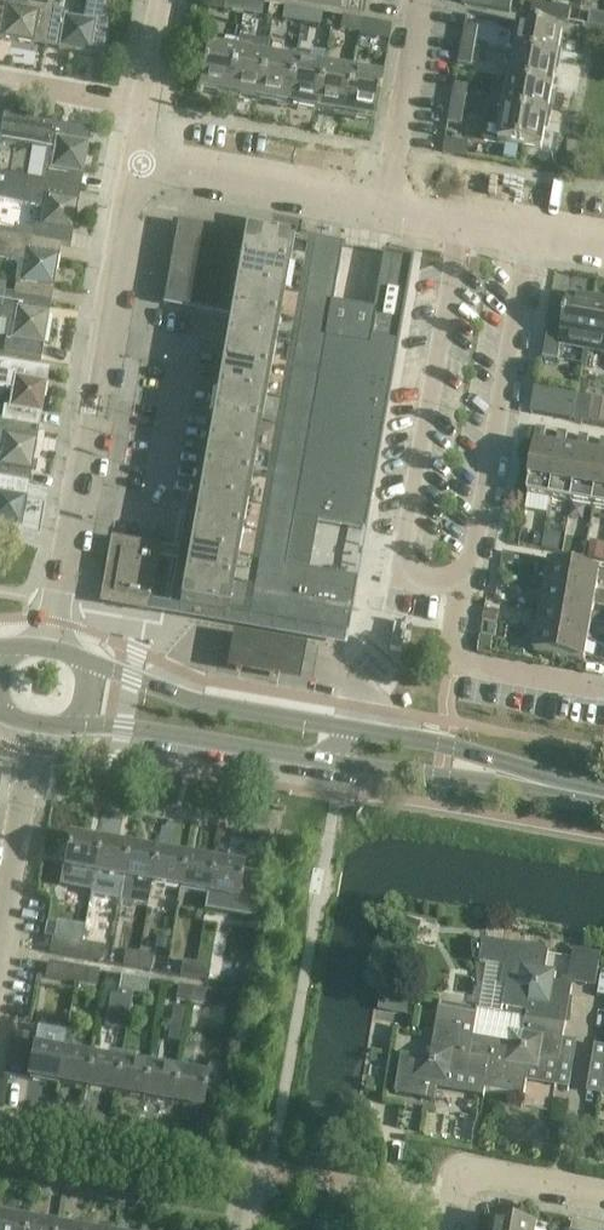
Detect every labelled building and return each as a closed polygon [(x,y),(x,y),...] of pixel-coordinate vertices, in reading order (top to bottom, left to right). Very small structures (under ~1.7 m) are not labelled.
[(46,48),(52,10),(53,10),(54,0),(28,0),(27,6),(0,1),(0,40),(46,48)] [(52,10),(46,48),(104,58),(114,0),(86,0),(83,20),(66,17),(67,13),(53,10),(52,10)] [(244,14),(246,1),(243,0),(226,0),(224,10),(244,14)] [(494,0),(462,0),(462,5),(492,10),(494,0)] [(492,10),(511,13),(513,0),(494,0),(492,10)] [(246,1),(244,14),(262,17),(264,4),(246,1)] [(533,3),(531,17),(550,20),(552,7),(533,3)] [(284,7),(282,20),(301,23),(304,11),(284,7)] [(552,7),(550,20),(570,24),(572,10),(552,7)] [(304,11),(301,23),(320,26),(322,14),(304,11)] [(603,30),(603,16),(591,14),(589,27),(603,30)] [(340,33),(359,36),(362,21),(343,17),(340,33)] [(359,36),(389,41),(392,26),(362,21),(359,36)] [(515,53),(558,61),(563,33),(520,25),(515,53)] [(465,27),(462,44),(476,46),(479,29),(465,27)] [(237,53),(229,96),(258,101),(265,58),(268,43),(239,38),(237,53)] [(476,46),(462,44),(459,65),(472,67),(476,46)] [(229,96),(237,53),(206,48),(199,91),(229,96)] [(558,61),(515,53),(510,82),(553,90),(558,61)] [(295,63),(287,106),(316,111),(324,68),(308,65),(309,60),(295,57),(295,63)] [(265,58),(258,101),(287,106),(295,63),(265,58)] [(324,68),(316,111),(345,116),(354,67),(325,62),(324,68)] [(354,67),(345,116),(375,121),(383,78),(366,75),(367,69),(354,67)] [(553,90),(510,82),(504,112),(548,119),(553,90)] [(452,102),(466,105),(469,87),(455,85),(452,102)] [(466,105),(452,102),(448,123),(462,125),(466,105)] [(489,109),(483,140),(542,151),(548,119),(504,112),(489,109)] [(0,136),(0,143),(48,151),(45,169),(43,182),(43,183),(81,190),(91,131),(3,116),(0,136)] [(13,236),(33,239),(33,240),(61,245),(61,246),(71,247),(81,190),(43,183),(43,182),(0,175),(0,201),(43,209),(40,227),(35,226),(34,231),(14,228),(13,236)] [(178,226),(164,304),(231,316),(180,606),(189,607),(227,614),(227,613),(347,634),(356,580),(296,570),(297,568),(298,568),(300,568),(302,568),(303,567),(305,566),(307,565),(308,564),(309,562),(310,560),(311,558),(311,556),(311,554),(310,552),(309,550),(308,548),(307,547),(305,546),(304,545),(302,544),(300,544),(290,542),(294,519),(365,531),(413,259),(384,254),(374,312),(331,305),(341,249),(342,246),(300,239),(301,232),(269,226),(267,240),(178,224),(178,226)] [(61,246),(61,245),(33,240),(33,239),(13,236),(0,234),(0,261),(19,264),(13,295),(14,295),(13,296),(51,303),(61,246)] [(51,303),(13,296),(14,295),(13,295),(0,293),(0,320),(9,321),(3,354),(41,360),(51,303)] [(586,353),(595,301),(569,296),(564,327),(550,324),(543,360),(558,362),(561,349),(586,353)] [(595,301),(586,353),(603,356),(603,302),(595,301)] [(1,421),(39,429),(49,371),(0,362),(0,389),(11,391),(8,409),(4,408),(1,421)] [(1,448),(0,457),(0,479),(29,485),(39,429),(1,421),(0,421),(0,448),(1,448)] [(528,497),(551,501),(559,451),(556,450),(543,448),(546,431),(537,429),(534,448),(537,448),(528,497)] [(559,433),(556,450),(559,451),(551,501),(572,505),(581,455),(577,454),(565,452),(568,434),(559,433)] [(580,437),(577,454),(581,455),(572,505),(594,509),(602,459),(598,458),(586,456),(589,438),(580,437)] [(594,509),(603,511),(603,441),(602,440),(598,458),(602,459),(594,509)] [(19,544),(29,485),(0,479),(0,541),(19,544)] [(120,552),(113,595),(151,602),(159,558),(120,552)] [(597,593),(599,581),(603,582),(603,572),(599,571),(599,574),(550,566),(546,588),(596,597),(597,593)] [(593,614),(595,602),(603,604),(603,594),(597,593),(596,597),(546,588),(542,610),(592,618),(593,614)] [(539,631),(589,640),(589,636),(591,624),(603,626),(603,616),(593,614),(592,618),(542,610),(539,631)] [(589,636),(589,640),(539,631),(535,654),(585,662),(588,645),(603,648),(603,638),(589,636)] [(305,645),(232,633),(229,646),(226,669),(298,682),(302,659),(305,645)] [(65,870),(62,885),(91,890),(94,875),(100,843),(70,838),(64,870),(65,870)] [(94,875),(123,880),(128,848),(100,843),(94,875)] [(123,880),(119,902),(147,907),(151,885),(156,853),(128,848),(123,880)] [(179,890),(185,858),(156,853),(151,885),(179,890)] [(208,895),(213,863),(185,858),(179,890),(208,895)] [(213,863),(208,895),(237,901),(235,916),(254,920),(262,875),(242,872),(243,868),(213,863)] [(50,954),(88,961),(90,946),(52,939),(50,954)] [(483,944),(473,945),(474,963),(480,964),(505,968),(502,987),(507,988),(503,1014),(567,1025),(573,987),(555,984),(557,973),(546,971),(549,954),(483,943),(483,944)] [(104,948),(90,946),(88,961),(101,963),(104,948)] [(126,952),(123,967),(136,969),(139,954),(126,952)] [(139,954),(136,969),(151,972),(154,957),(139,954)] [(194,980),(196,964),(182,962),(180,977),(194,980)] [(45,979),(84,985),(86,970),(48,964),(45,979)] [(196,964),(194,979),(208,982),(210,967),(196,964)] [(86,970),(84,985),(97,988),(100,973),(86,970)] [(121,977),(119,992),(132,994),(135,979),(121,977)] [(135,979),(132,994),(146,997),(149,981),(135,979)] [(178,986),(176,1002),(190,1004),(192,989),(178,986)] [(192,989),(190,1004),(203,1006),(206,991),(192,989)] [(474,1038),(478,1011),(440,1005),(431,1060),(402,1056),(395,1096),(435,1103),(438,1085),(449,1087),(451,1076),(487,1082),(490,1061),(471,1059),(474,1038)] [(490,1061),(487,1082),(486,1091),(525,1098),(529,1071),(540,1073),(542,1062),(560,1065),(567,1025),(503,1014),(503,1015),(478,1011),(474,1038),(471,1059),(490,1061)] [(34,1048),(28,1080),(57,1085),(63,1053),(66,1034),(37,1030),(35,1048),(34,1048)] [(93,1058),(87,1091),(115,1096),(120,1063),(122,1055),(108,1052),(106,1061),(93,1058)] [(63,1053),(57,1085),(87,1091),(93,1058),(63,1053)] [(120,1063),(115,1096),(144,1101),(149,1068),(134,1066),(135,1057),(122,1055),(120,1063)] [(178,1073),(172,1106),(201,1111),(204,1095),(219,1098),(224,1068),(209,1065),(206,1078),(178,1073)] [(144,1101),(172,1106),(178,1073),(149,1068),(144,1101)] [(27,1223),(0,1218),(0,1229),(26,1229),(27,1223)]
